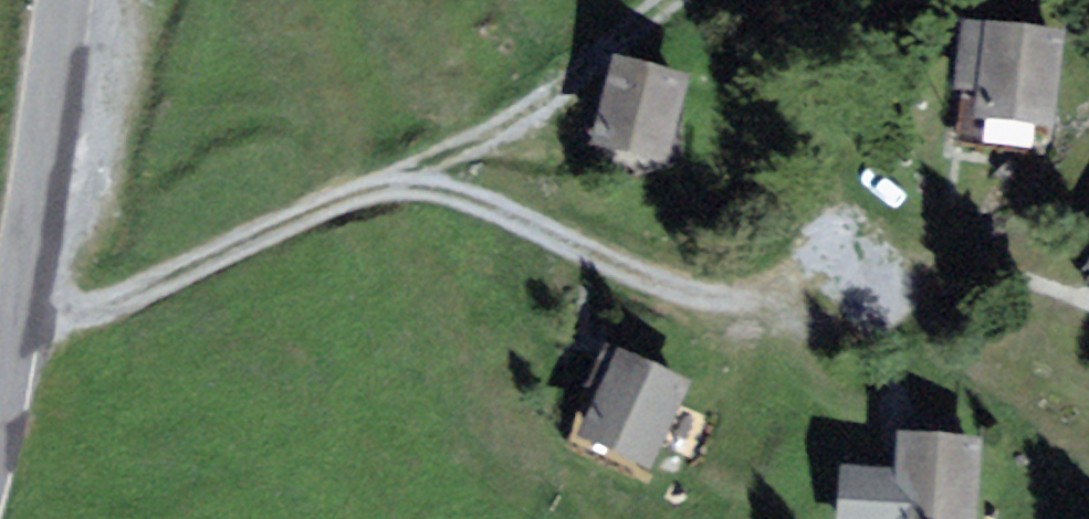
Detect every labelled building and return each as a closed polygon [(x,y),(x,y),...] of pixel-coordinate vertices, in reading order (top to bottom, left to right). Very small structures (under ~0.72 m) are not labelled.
[(1049,124),(1058,39),(970,30),(964,85),(983,87),(980,117),(1049,124)] [(663,160),(683,80),(618,64),(598,144),(663,160)] [(643,465),(680,387),(619,358),(582,436),(643,465)] [(903,444),(901,483),(841,480),(838,518),(967,518),(970,447),(903,444)]
